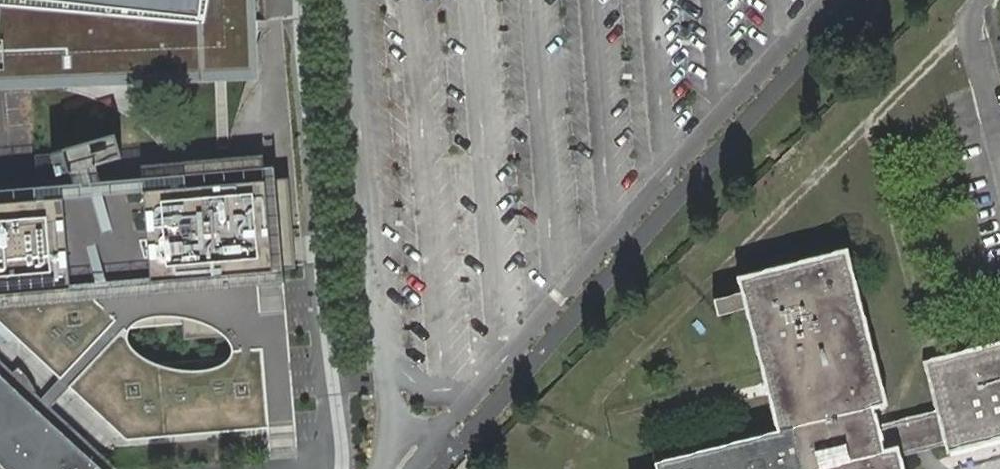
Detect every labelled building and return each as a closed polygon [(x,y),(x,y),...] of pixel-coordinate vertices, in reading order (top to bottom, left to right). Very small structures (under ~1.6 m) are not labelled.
[(257,79),(254,0),(0,0),(0,87),(257,79)] [(257,283),(284,281),(282,163),(102,177),(101,170),(99,163),(122,156),(114,131),(47,151),(53,174),(54,176),(65,173),(70,171),(70,172),(72,179),(0,185),(0,320),(61,378),(69,385),(127,439),(267,426),(262,351),(257,283)] [(898,454),(919,449),(945,442),(948,451),(999,437),(999,342),(924,362),(937,410),(878,425),(874,406),(885,403),(846,248),(739,277),(742,291),(714,299),(717,314),(746,306),(778,430),(656,462),(658,468),(902,468),(898,454)] [(35,391),(37,389),(33,380),(29,374),(18,364),(13,369),(0,358),(0,458),(1,459),(11,468),(12,468),(119,468),(35,391)]
